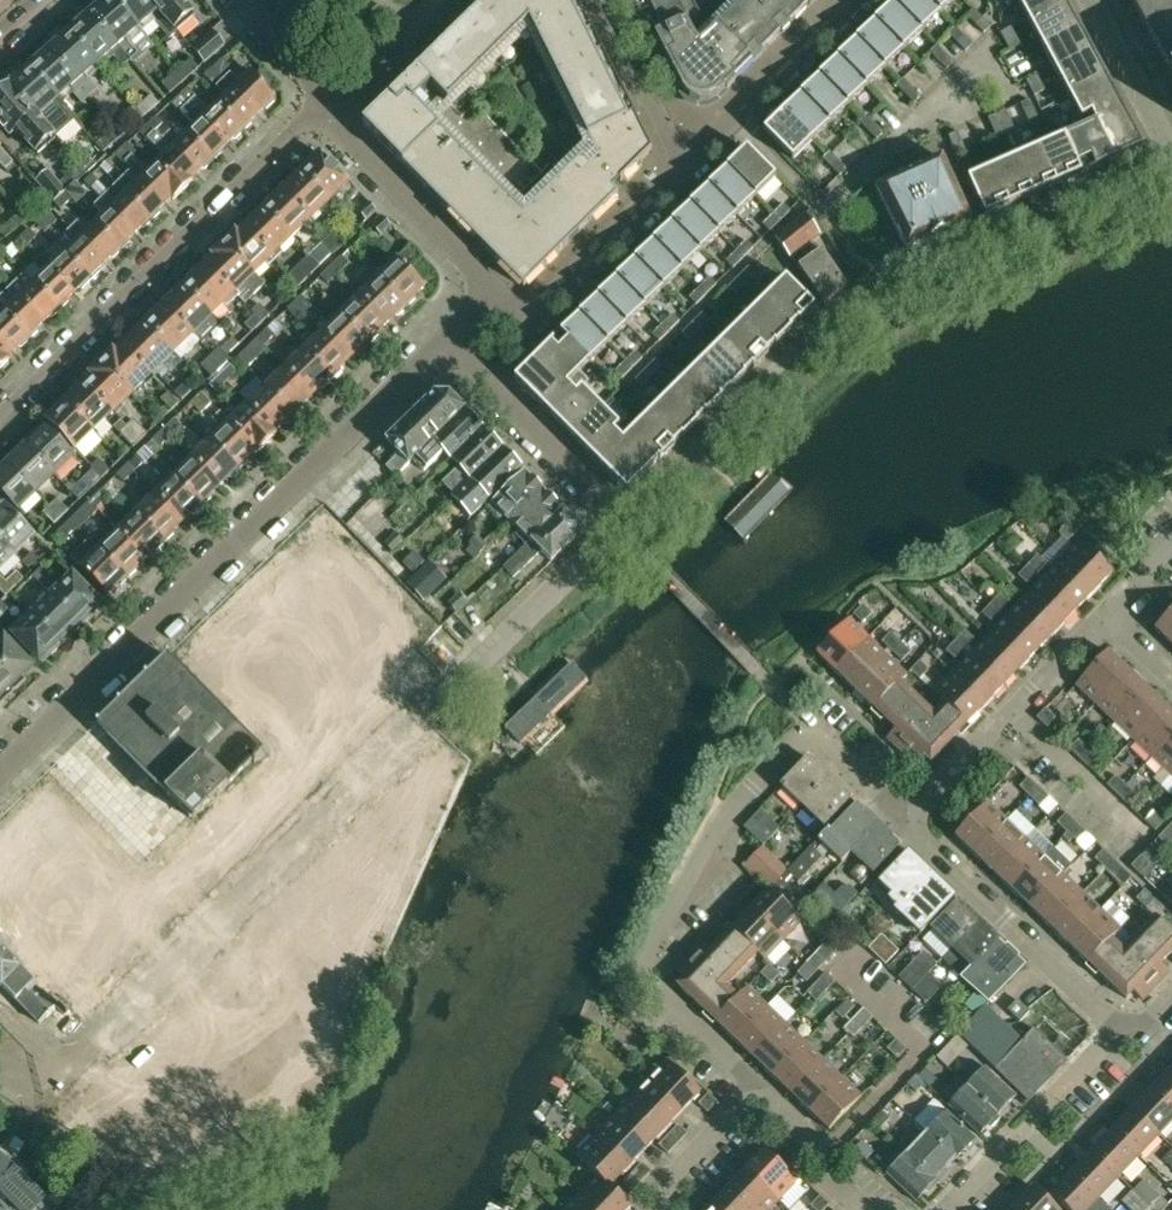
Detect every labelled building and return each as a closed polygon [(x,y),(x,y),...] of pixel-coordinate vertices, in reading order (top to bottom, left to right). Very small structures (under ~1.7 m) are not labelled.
[(91,16),(130,61),(138,54),(134,49),(146,39),(137,29),(111,0),(110,0),(91,16)] [(137,29),(151,17),(170,38),(177,33),(153,7),(147,0),(111,0),(137,29)] [(153,7),(177,33),(196,16),(182,0),(161,0),(153,7)] [(618,195),(612,189),(619,181),(620,182),(651,151),(576,0),(477,0),(410,65),(416,71),(399,88),(399,87),(362,124),(523,288),(618,195)] [(639,17),(651,41),(655,39),(685,24),(699,17),(703,0),(630,0),(639,17)] [(814,0),(743,0),(692,51),(688,47),(694,41),(686,25),(656,40),(683,92),(689,100),(698,104),(708,103),(716,98),(814,0)] [(878,17),(907,47),(926,28),(899,0),(895,0),(878,17)] [(926,28),(945,9),(937,0),(899,0),(926,28)] [(945,9),(954,0),(937,0),(945,9)] [(1031,27),(1067,8),(1063,0),(1027,0),(1018,4),(1031,27)] [(1136,11),(1146,29),(1156,48),(1168,70),(1171,68),(1171,0),(1130,0),(1136,11)] [(1031,27),(1043,51),(1080,31),(1067,8),(1031,27)] [(966,16),(975,24),(982,17),(973,9),(966,16)] [(91,16),(71,34),(97,64),(110,53),(123,67),(130,61),(91,16)] [(878,17),(859,36),(888,66),(907,47),(878,17)] [(983,33),(990,26),(982,17),(975,24),(983,33)] [(948,34),(956,43),(963,36),(955,27),(948,34)] [(1000,33),(1005,41),(1015,36),(1011,27),(1000,33)] [(1043,51),(1056,74),(1092,54),(1080,31),(1043,51)] [(205,63),(224,46),(214,33),(213,32),(192,49),(204,63),(205,63)] [(71,34),(50,52),(90,97),(90,96),(98,89),(85,75),(97,64),(71,34)] [(859,36),(839,55),(869,85),(888,66),(859,36)] [(963,36),(956,43),(965,51),(972,44),(963,36)] [(1020,44),(1015,36),(1005,41),(1009,50),(1020,44)] [(929,52),(938,61),(945,54),(936,46),(929,52)] [(50,52),(30,70),(57,100),(70,89),(83,103),(90,97),(50,52)] [(945,54),(938,61),(946,70),(953,63),(945,54)] [(1105,77),(1092,54),(1056,74),(1068,97),(1105,77)] [(839,55),(820,74),(850,104),(869,85),(839,55)] [(176,72),(184,81),(199,68),(191,59),(176,72)] [(224,62),(215,70),(222,77),(230,69),(224,62)] [(8,86),(53,139),(55,137),(50,132),(55,127),(43,113),(57,100),(30,70),(10,88),(8,86)] [(213,86),(222,77),(215,70),(213,71),(205,78),(213,86)] [(230,73),(225,79),(259,113),(274,98),(250,71),(239,82),(230,73)] [(184,81),(176,72),(162,85),(170,94),(184,81)] [(1025,79),(1029,87),(1040,82),(1035,73),(1025,79)] [(820,74),(801,93),(830,123),(850,104),(820,74)] [(1071,122),(1076,131),(1095,122),(1091,113),(1117,99),(1105,77),(1068,97),(1080,118),(1071,122)] [(225,95),(218,102),(244,128),(259,113),(225,79),(217,87),(225,95)] [(896,86),(904,94),(911,87),(903,79),(896,86)] [(1029,87),(1034,96),(1045,90),(1040,82),(1029,87)] [(53,139),(8,86),(0,93),(0,122),(11,134),(15,130),(36,154),(53,139)] [(228,143),(244,128),(218,102),(208,112),(193,97),(196,95),(188,87),(180,95),(188,103),(193,109),(228,143)] [(913,103),(920,96),(911,87),(904,94),(913,103)] [(98,89),(90,96),(93,100),(101,93),(98,89)] [(801,93),(782,112),(811,142),(830,123),(801,93)] [(151,95),(137,108),(144,116),(159,103),(151,95)] [(188,103),(180,95),(171,104),(179,112),(188,103)] [(1142,147),(1117,99),(1091,113),(1095,122),(1112,160),(1142,147)] [(1038,120),(1029,100),(1020,104),(1029,124),(1038,120)] [(194,125),(186,133),(213,158),(228,143),(193,109),(186,116),(194,125)] [(1014,130),(1005,110),(996,114),(1005,134),(1014,130)] [(763,131),(792,161),(811,142),(782,112),(763,131)] [(996,114),(988,118),(996,138),(1005,134),(996,114)] [(859,122),(867,131),(874,124),(866,115),(859,122)] [(149,123),(156,130),(162,123),(156,116),(149,123)] [(1076,131),(1063,137),(1080,174),(1112,160),(1095,122),(1076,131)] [(164,155),(157,162),(184,190),(192,182),(190,180),(198,172),(164,138),(163,139),(155,131),(156,130),(149,123),(141,131),(164,155)] [(876,139),(883,132),(874,124),(867,131),(876,139)] [(176,126),(169,132),(164,138),(198,172),(213,158),(186,133),(184,135),(176,126)] [(96,144),(103,152),(118,139),(111,131),(96,144)] [(957,132),(948,136),(957,155),(966,151),(957,132)] [(1063,137),(1039,147),(1056,185),(1080,174),(1063,137)] [(819,140),(802,156),(812,167),(829,151),(819,140)] [(875,187),(906,250),(929,240),(929,242),(948,234),(947,233),(970,223),(935,143),(924,148),(922,144),(906,151),(914,170),(875,187)] [(1039,147),(1016,158),(1032,196),(1056,185),(1039,147)] [(0,148),(0,163),(8,173),(16,166),(0,148)] [(775,177),(746,148),(727,167),(756,197),(775,177)] [(822,159),(831,167),(838,160),(829,152),(822,159)] [(349,182),(322,154),(302,174),(329,201),(340,212),(359,192),(349,182)] [(148,170),(133,155),(125,162),(132,169),(133,168),(167,202),(171,198),(173,200),(184,190),(157,162),(148,170)] [(90,156),(79,166),(86,174),(97,164),(90,156)] [(1016,158),(992,168),(1008,206),(1032,196),(1016,158)] [(65,177),(59,182),(67,190),(74,183),(76,182),(85,174),(73,160),(60,171),(65,177)] [(839,176),(846,169),(838,160),(831,167),(839,176)] [(727,167),(708,186),(737,215),(756,197),(727,167)] [(133,184),(126,191),(152,217),(167,202),(133,168),(132,169),(125,175),(133,184)] [(967,179),(984,217),(1008,206),(992,168),(967,179)] [(48,169),(36,180),(35,181),(54,202),(66,192),(67,190),(59,182),(48,169)] [(102,197),(103,197),(137,232),(152,217),(126,191),(117,200),(108,192),(92,174),(86,180),(94,188),(102,197)] [(302,174),(283,192),(310,220),(329,201),(302,174)] [(784,177),(766,191),(774,202),(793,188),(784,177)] [(94,188),(86,180),(84,182),(92,190),(94,188)] [(67,190),(66,192),(72,198),(73,199),(72,199),(76,204),(87,194),(76,182),(74,183),(67,190)] [(708,186),(689,205),(718,234),(737,215),(708,186)] [(66,192),(54,202),(60,210),(73,199),(72,198),(66,192)] [(283,192),(264,211),(291,238),(310,220),(283,192)] [(121,247),(137,232),(103,197),(102,197),(94,205),(102,215),(96,221),(121,247)] [(359,211),(368,220),(378,210),(370,201),(359,211)] [(780,221),(790,211),(783,204),(773,214),(780,221)] [(689,205),(670,224),(699,253),(718,234),(689,205)] [(20,209),(18,211),(1,225),(8,233),(28,216),(20,209)] [(264,211),(246,229),(272,256),(291,238),(264,211)] [(36,223),(46,232),(57,221),(48,212),(36,223)] [(775,238),(776,240),(791,258),(822,234),(805,213),(775,238)] [(769,231),(780,221),(773,214),(762,224),(769,231)] [(384,216),(373,226),(382,235),(392,224),(384,216)] [(77,222),(72,227),(106,262),(121,247),(96,221),(86,230),(77,222)] [(670,224),(651,242),(680,272),(699,253),(670,224)] [(72,244),(64,251),(90,277),(106,262),(72,227),(63,235),(72,244)] [(29,229),(20,237),(28,245),(37,237),(29,229)] [(233,237),(224,245),(253,275),(254,275),(272,256),(246,229),(238,237),(233,237)] [(338,248),(345,242),(335,230),(327,238),(338,248)] [(12,243),(13,244),(20,252),(28,245),(20,237),(12,243)] [(331,255),(338,248),(327,238),(321,244),(323,246),(312,258),(310,255),(309,256),(318,266),(327,258),(331,254),(331,255)] [(746,240),(736,250),(743,257),(753,247),(746,240)] [(651,242),(632,261),(661,291),(680,272),(651,242)] [(264,285),(254,275),(253,275),(224,245),(217,252),(217,256),(207,266),(234,294),(244,304),(264,285)] [(408,268),(421,255),(411,245),(398,258),(397,258),(380,275),(408,303),(425,286),(408,268)] [(726,261),(732,268),(743,257),(736,250),(726,261)] [(47,251),(40,257),(75,292),(90,277),(64,251),(56,260),(47,251)] [(823,304),(846,287),(820,251),(797,268),(823,304)] [(307,277),(318,266),(309,256),(290,274),(300,285),(308,278),(307,277)] [(343,256),(333,266),(341,274),(351,265),(343,256)] [(42,273),(34,281),(60,307),(75,292),(40,257),(33,264),(42,273)] [(632,261),(613,280),(642,309),(661,291),(632,261)] [(207,266),(184,288),(211,316),(234,294),(207,266)] [(333,266),(321,278),(329,285),(341,274),(333,266)] [(748,267),(738,276),(745,283),(755,273),(748,267)] [(294,291),(300,285),(290,274),(283,281),(294,291)] [(380,275),(361,294),(388,322),(408,303),(380,275)] [(734,294),(745,283),(738,276),(727,287),(734,294)] [(709,277),(699,287),(706,294),(716,284),(709,277)] [(786,278),(772,292),(762,301),(790,329),(798,322),(799,323),(814,307),(786,278)] [(613,280),(594,299),(623,328),(642,309),(613,280)] [(17,282),(10,288),(44,322),(60,307),(34,281),(25,290),(17,282)] [(689,298),(696,304),(706,294),(699,287),(689,298)] [(0,297),(0,308),(29,337),(44,322),(10,288),(2,295),(0,297)] [(184,288),(165,307),(192,335),(211,316),(184,288)] [(361,294),(342,312),(369,340),(388,322),(361,294)] [(302,296),(296,301),(306,312),(312,306),(302,296)] [(594,299),(575,318),(604,347),(623,328),(594,299)] [(762,301),(739,324),(768,354),(768,353),(767,352),(790,329),(762,301)] [(259,304),(252,311),(255,314),(254,315),(261,322),(264,319),(269,315),(259,304)] [(165,307),(147,325),(173,353),(192,335),(165,307)] [(29,337),(0,308),(0,339),(13,352),(29,337)] [(342,312),(323,330),(351,358),(369,340),(342,312)] [(702,312),(692,322),(699,329),(709,319),(702,312)] [(672,314),(662,324),(669,331),(679,321),(672,314)] [(251,332),(256,328),(261,322),(254,315),(244,325),(251,332)] [(575,318),(561,332),(556,337),(586,366),(604,347),(575,318)] [(692,322),(681,333),(688,340),(699,329),(692,322)] [(652,334),(659,341),(669,331),(662,324),(652,334)] [(739,324),(716,347),(744,375),(751,368),(752,369),(768,354),(739,324)] [(151,375),(155,371),(173,353),(147,325),(124,347),(151,375)] [(269,329),(259,339),(266,345),(275,336),(269,329)] [(323,330),(304,348),(332,377),(351,358),(323,330)] [(556,337),(537,355),(567,385),(580,372),(586,366),(556,337)] [(1,368),(9,360),(7,358),(13,352),(0,339),(0,368),(1,368)] [(259,339),(248,350),(240,358),(248,366),(266,348),(264,346),(266,345),(259,339)] [(111,356),(103,363),(131,394),(151,375),(124,347),(115,355),(111,356)] [(220,347),(212,355),(223,366),(227,362),(228,362),(231,359),(220,347)] [(716,347),(692,370),(720,399),(744,375),(716,347)] [(304,348),(286,366),(314,394),(332,377),(304,348)] [(635,351),(625,361),(632,368),(642,358),(635,351)] [(212,355),(206,361),(201,365),(212,377),(217,371),(223,366),(212,355)] [(514,379),(552,417),(576,394),(567,385),(537,355),(514,379)] [(655,359),(645,369),(652,376),(662,366),(655,359)] [(615,371),(622,378),(632,368),(625,361),(615,371)] [(236,362),(232,366),(228,362),(227,362),(223,366),(217,371),(227,382),(242,368),(236,362)] [(94,376),(86,384),(113,412),(131,394),(103,363),(94,372),(94,376)] [(286,366),(267,384),(294,413),(314,394),(286,366)] [(641,387),(652,376),(645,369),(634,380),(641,387)] [(692,370),(669,394),(697,422),(720,399),(692,370)] [(216,392),(227,382),(217,371),(212,377),(206,383),(209,386),(216,392)] [(552,417),(571,436),(600,407),(581,388),(588,381),(580,372),(567,385),(576,394),(552,417)] [(175,392),(180,397),(182,399),(193,389),(185,381),(175,392)] [(86,384),(67,402),(94,430),(113,412),(86,384)] [(267,384),(248,403),(275,432),(294,413),(267,384)] [(160,400),(170,411),(179,403),(168,392),(160,400)] [(191,402),(201,413),(213,403),(202,392),(191,402)] [(400,472),(412,460),(427,444),(464,409),(449,394),(435,394),(387,441),(399,454),(386,467),(396,476),(400,472)] [(669,394),(645,417),(674,446),(675,446),(674,445),(697,422),(669,394)] [(86,445),(82,442),(94,430),(67,402),(47,422),(49,424),(76,452),(77,453),(86,445)] [(248,403),(229,421),(259,452),(277,434),(275,432),(248,403)] [(571,436),(589,454),(612,431),(621,440),(635,427),(626,419),(619,425),(600,407),(571,436)] [(444,451),(452,459),(483,429),(464,409),(427,444),(412,460),(424,471),(444,451)] [(645,417),(635,427),(621,440),(650,469),(658,460),(659,461),(674,446),(645,417)] [(133,419),(126,426),(140,440),(146,434),(133,419)] [(176,420),(165,430),(172,437),(183,426),(176,420)] [(229,421),(210,439),(237,469),(256,451),(258,453),(259,452),(229,421)] [(49,424),(27,446),(54,474),(76,452),(49,424)] [(133,447),(140,440),(126,426),(120,432),(133,447)] [(443,483),(454,495),(502,448),(483,429),(452,459),(460,467),(443,483)] [(165,430),(154,441),(160,448),(172,437),(165,430)] [(589,454),(626,492),(650,469),(621,440),(612,431),(589,454)] [(210,439),(191,458),(218,487),(237,469),(210,439)] [(27,446),(9,463),(36,491),(54,474),(27,446)] [(482,505),(490,498),(491,499),(522,468),(502,448),(454,495),(466,506),(474,498),(482,505)] [(138,457),(128,466),(135,473),(145,464),(138,457)] [(191,458),(173,476),(200,505),(218,487),(191,458)] [(99,460),(91,468),(101,478),(109,470),(99,460)] [(764,460),(757,466),(743,478),(732,489),(706,518),(748,557),(804,498),(764,460)] [(18,509),(36,491),(9,463),(0,472),(0,491),(18,509)] [(128,466),(116,477),(109,484),(116,492),(117,491),(135,473),(128,466)] [(101,478),(91,468),(81,478),(92,488),(101,478)] [(504,516),(511,524),(544,491),(525,471),(483,511),(495,524),(504,516)] [(173,476),(154,494),(181,523),(200,505),(173,476)] [(109,484),(90,502),(97,509),(102,505),(104,508),(109,503),(106,500),(108,499),(109,500),(118,492),(117,491),(116,492),(109,484)] [(563,511),(544,491),(511,524),(518,531),(515,534),(526,546),(527,546),(563,511)] [(154,494),(135,512),(162,542),(181,523),(154,494)] [(50,506),(61,518),(69,511),(58,499),(50,506)] [(90,502),(80,512),(79,511),(75,514),(70,519),(78,527),(77,528),(79,529),(86,523),(84,522),(97,509),(90,502)] [(6,506),(0,512),(0,538),(15,554),(34,536),(6,506)] [(61,518),(50,506),(43,513),(54,524),(61,518)] [(541,551),(551,562),(575,539),(576,524),(563,511),(527,546),(526,546),(504,567),(514,577),(541,551)] [(135,512),(117,530),(144,559),(162,542),(135,512)] [(59,546),(77,528),(78,527),(70,519),(54,536),(54,541),(59,546)] [(99,548),(98,548),(126,577),(144,559),(117,530),(116,531),(110,524),(92,541),(99,548)] [(1068,542),(1077,532),(1068,524),(1059,533),(1068,542)] [(384,543),(392,551),(403,541),(395,532),(384,543)] [(471,545),(479,553),(487,545),(476,535),(468,543),(471,545)] [(15,554),(0,538),(0,569),(15,554)] [(1078,541),(1060,561),(1093,592),(1111,573),(1078,541)] [(79,567),(107,595),(126,577),(98,548),(79,567)] [(402,562),(412,573),(425,562),(414,550),(402,562)] [(32,552),(22,562),(29,568),(39,558),(38,558),(32,552)] [(1037,555),(1027,565),(1036,574),(1046,564),(1037,555)] [(405,583),(424,601),(447,578),(429,560),(405,583)] [(1060,561),(1042,579),(1075,611),(1093,592),(1060,561)] [(1027,565),(1018,575),(1027,584),(1036,574),(1027,565)] [(40,568),(32,575),(34,577),(43,586),(50,579),(40,568)] [(17,573),(6,582),(13,590),(23,580),(17,573)] [(99,603),(73,575),(52,596),(78,623),(99,603)] [(13,590),(6,582),(3,579),(0,576),(0,592),(5,597),(13,590)] [(1042,579),(1024,598),(1057,630),(1075,611),(1042,579)] [(447,604),(456,612),(467,602),(459,592),(447,604)] [(1001,593),(992,603),(1000,611),(1010,602),(1001,593)] [(52,596),(32,614),(32,615),(59,642),(78,623),(52,596)] [(1024,598),(1006,617),(1039,648),(1057,630),(1024,598)] [(0,603),(0,623),(10,613),(0,603)] [(992,603),(982,613),(991,621),(1000,611),(992,603)] [(863,605),(854,614),(863,623),(872,614),(863,605)] [(1171,644),(1171,611),(1155,629),(1171,644)] [(12,634),(39,661),(59,642),(32,615),(12,634)] [(1006,617),(988,635),(1021,667),(1039,648),(1006,617)] [(848,620),(817,653),(836,672),(868,639),(848,620)] [(965,631),(956,641),(965,649),(974,639),(965,631)] [(901,642),(891,632),(882,642),(892,651),(901,642)] [(988,635),(970,654),(1003,686),(1021,667),(988,635)] [(184,636),(95,724),(192,820),(280,733),(252,705),(200,652),(187,638),(184,636)] [(30,666),(4,638),(0,642),(0,706),(26,681),(21,675),(30,666)] [(836,672),(855,690),(886,657),(868,639),(836,672)] [(956,641),(946,651),(955,659),(965,649),(956,641)] [(911,651),(901,642),(892,651),(902,661),(911,651)] [(565,646),(505,712),(494,726),(535,769),(577,729),(561,712),(596,679),(565,646)] [(1076,686),(1095,704),(1127,671),(1107,652),(1076,686)] [(970,654),(952,673),(985,705),(1003,686),(970,654)] [(906,675),(886,657),(855,690),(874,708),(899,682),(906,675)] [(910,671),(919,679),(928,670),(919,661),(910,671)] [(1095,704),(1114,722),(1146,689),(1127,671),(1095,704)] [(933,692),(943,702),(944,701),(967,723),(985,705),(952,673),(933,692)] [(918,700),(899,682),(874,708),(893,726),(918,700)] [(1114,722),(1133,740),(1164,707),(1146,689),(1114,722)] [(896,729),(888,738),(903,754),(937,718),(932,714),(918,700),(893,726),(896,729)] [(930,762),(967,723),(944,701),(943,702),(932,714),(937,718),(903,754),(914,764),(923,755),(930,762)] [(1152,757),(1171,736),(1171,714),(1164,707),(1133,740),(1152,757)] [(1037,718),(1047,727),(1055,718),(1046,709),(1037,718)] [(1171,775),(1171,774),(1171,736),(1152,757),(1171,775)] [(1078,740),(1069,749),(1079,759),(1088,749),(1078,740)] [(1079,759),(1089,768),(1098,759),(1088,749),(1079,759)] [(781,786),(802,806),(829,778),(808,757),(781,786)] [(1107,785),(1117,794),(1126,785),(1116,776),(1107,785)] [(823,826),(850,798),(829,778),(802,806),(823,826)] [(1020,787),(1030,796),(1038,787),(1028,778),(1020,787)] [(1117,794),(1127,804),(1136,795),(1126,785),(1117,794)] [(1039,806),(1048,797),(1038,787),(1030,796),(1039,806)] [(1043,811),(1054,820),(1066,806),(1055,796),(1043,811)] [(956,836),(975,854),(1007,821),(987,802),(956,836)] [(787,871),(780,878),(780,877),(769,890),(794,914),(805,901),(785,882),(791,876),(798,883),(821,857),(823,858),(829,852),(841,863),(851,852),(851,853),(878,825),(857,804),(831,831),(828,828),(787,871)] [(760,810),(743,827),(762,846),(779,828),(760,810)] [(1145,821),(1155,831),(1164,822),(1154,812),(1145,821)] [(1076,823),(1066,814),(1057,823),(1067,832),(1067,833),(1076,823)] [(975,854),(994,872),(1025,839),(1007,821),(975,854)] [(1086,833),(1076,823),(1067,833),(1067,832),(1063,837),(1069,842),(1073,838),(1077,842),(1086,833)] [(899,845),(878,825),(851,853),(861,862),(850,874),(861,884),(899,845)] [(1158,838),(1167,847),(1171,841),(1171,832),(1168,828),(1158,838)] [(994,872),(1013,890),(1044,857),(1025,839),(994,872)] [(770,888),(786,871),(762,848),(746,865),(770,888)] [(1013,890),(1031,908),(1063,875),(1072,865),(1053,848),(1044,857),(1013,890)] [(1113,859),(1104,850),(1095,859),(1105,868),(1113,859)] [(894,909),(896,911),(931,874),(908,852),(879,882),(892,895),(888,899),(896,907),(894,909)] [(1131,866),(1140,875),(1150,864),(1141,856),(1131,866)] [(1123,869),(1113,859),(1105,868),(1115,878),(1123,869)] [(955,897),(931,874),(896,911),(920,934),(955,897)] [(1031,908),(1050,926),(1082,893),(1063,875),(1031,908)] [(824,883),(813,894),(823,904),(836,917),(850,903),(859,894),(859,893),(846,880),(834,893),(824,883)] [(1171,905),(1171,888),(1163,897),(1171,905)] [(801,921),(794,914),(769,890),(768,890),(750,909),(783,940),(801,921)] [(1146,908),(1155,899),(1145,890),(1137,898),(1146,908)] [(1050,926),(1069,944),(1101,910),(1082,893),(1050,926)] [(931,929),(953,949),(980,921),(959,900),(931,929)] [(765,959),(783,940),(750,909),(732,927),(765,959)] [(1069,944),(1088,962),(1119,928),(1101,910),(1069,944)] [(1168,929),(1155,917),(1137,936),(1163,961),(1171,951),(1171,933),(1168,929)] [(953,949),(972,968),(1000,940),(980,921),(953,949)] [(764,960),(765,959),(732,927),(714,946),(741,971),(757,954),(764,960)] [(1088,962),(1099,973),(1126,999),(1133,992),(1142,1000),(1153,989),(1118,955),(1122,951),(1110,939),(1120,929),(1119,928),(1088,962)] [(868,948),(885,965),(899,950),(882,933),(868,948)] [(1137,936),(1122,951),(1118,955),(1153,989),(1169,973),(1160,964),(1163,961),(1137,936)] [(988,1003),(1025,964),(1000,940),(972,968),(962,978),(988,1003)] [(723,990),(726,987),(741,971),(714,946),(710,951),(701,942),(687,956),(723,990)] [(19,1004),(35,987),(30,981),(0,952),(0,986),(0,985),(14,1000),(15,999),(19,1004)] [(937,966),(923,952),(899,977),(913,991),(937,966)] [(816,953),(806,963),(815,972),(825,962),(816,953)] [(677,985),(704,1010),(723,990),(687,956),(675,969),(685,977),(677,985)] [(806,963),(796,973),(806,982),(815,972),(806,963)] [(950,978),(937,966),(913,991),(926,1003),(950,978)] [(779,975),(774,970),(765,979),(770,984),(779,975)] [(825,973),(816,983),(825,992),(834,982),(825,973)] [(816,983),(806,993),(815,1001),(825,992),(816,983)] [(704,1010),(734,1039),(766,1006),(746,988),(737,997),(726,987),(723,990),(704,1010)] [(854,1006),(847,999),(835,1012),(842,1019),(854,1006)] [(959,1016),(947,1003),(936,1014),(949,1025),(959,1016)] [(734,1039),(753,1057),(785,1024),(766,1006),(734,1039)] [(919,1006),(911,1018),(925,1027),(933,1015),(919,1006)] [(985,1006),(957,1034),(958,1035),(976,1051),(995,1069),(1028,1100),(1061,1066),(1066,1061),(1067,1060),(1035,1030),(1023,1042),(1013,1033),(997,1017),(985,1006)] [(1063,1053),(1091,1034),(1072,1006),(1044,1025),(1063,1053)] [(872,1017),(863,1009),(853,1019),(862,1027),(872,1017)] [(853,1037),(862,1027),(853,1019),(844,1028),(853,1037)] [(753,1057),(772,1075),(803,1042),(785,1024),(753,1057)] [(936,1057),(948,1067),(968,1046),(957,1035),(936,1057)] [(897,1059),(906,1049),(895,1040),(887,1049),(897,1059)] [(772,1075),(791,1093),(822,1060),(803,1042),(772,1075)] [(791,1093),(810,1111),(841,1078),(822,1060),(791,1093)] [(667,1061),(648,1080),(681,1112),(700,1092),(667,1061)] [(1151,1089),(1171,1108),(1171,1069),(1171,1068),(1151,1089)] [(925,1069),(918,1076),(929,1087),(936,1079),(925,1069)] [(986,1069),(968,1088),(999,1118),(1008,1109),(1007,1106),(1015,1097),(986,1069)] [(917,1075),(901,1092),(916,1106),(932,1090),(929,1087),(918,1076),(917,1075)] [(861,1097),(841,1078),(810,1111),(829,1130),(861,1097)] [(999,1118),(968,1088),(957,1078),(944,1092),(954,1102),(950,1107),(978,1134),(986,1126),(991,1127),(999,1118)] [(648,1080),(630,1099),(663,1131),(681,1112),(648,1080)] [(1131,1109),(1159,1136),(1171,1123),(1171,1108),(1151,1089),(1131,1109)] [(698,1104),(707,1113),(717,1103),(708,1093),(698,1104)] [(630,1099),(612,1118),(645,1149),(663,1131),(630,1099)] [(1131,1109),(1112,1130),(1139,1157),(1159,1136),(1131,1109)] [(881,1110),(870,1122),(879,1130),(890,1118),(881,1110)] [(946,1112),(927,1133),(955,1159),(964,1150),(968,1151),(974,1145),(972,1141),(974,1139),(946,1112)] [(612,1118),(594,1137),(627,1168),(645,1149),(612,1118)] [(677,1144),(687,1134),(677,1125),(668,1135),(677,1144)] [(1112,1130),(1092,1151),(1120,1178),(1139,1157),(1112,1130)] [(927,1133),(907,1153),(938,1183),(946,1174),(945,1169),(955,1159),(927,1133)] [(668,1154),(677,1144),(668,1135),(658,1145),(668,1154)] [(15,1137),(9,1147),(19,1153),(24,1143),(15,1137)] [(575,1156),(596,1176),(597,1175),(609,1187),(610,1186),(627,1168),(594,1137),(575,1156)] [(862,1141),(854,1148),(866,1160),(874,1152),(862,1141)] [(763,1149),(744,1169),(778,1201),(797,1182),(763,1149)] [(20,1209),(30,1209),(45,1195),(0,1150),(0,1190),(20,1209)] [(1092,1151),(1072,1172),(1100,1198),(1120,1178),(1092,1151)] [(907,1153),(894,1167),(886,1175),(915,1201),(924,1191),(929,1192),(938,1183),(907,1153)] [(641,1182),(651,1172),(641,1163),(631,1173),(641,1182)] [(726,1188),(749,1209),(770,1209),(778,1201),(744,1169),(726,1188)] [(1051,1194),(1068,1209),(1089,1209),(1100,1198),(1072,1172),(1051,1194)] [(632,1192),(641,1182),(631,1173),(622,1183),(632,1192)] [(624,1199),(610,1186),(609,1187),(597,1175),(596,1176),(579,1194),(596,1209),(628,1209),(631,1206),(624,1199)] [(1012,1208),(1014,1209),(1058,1209),(1033,1186),(1012,1208)] [(708,1207),(711,1209),(749,1209),(726,1188),(708,1207)] [(564,1209),(596,1209),(579,1194),(564,1209)] [(814,1209),(824,1209),(829,1205),(819,1195),(810,1206),(814,1209)] [(1150,1207),(1153,1209),(1163,1209),(1169,1204),(1160,1196),(1150,1207)]
